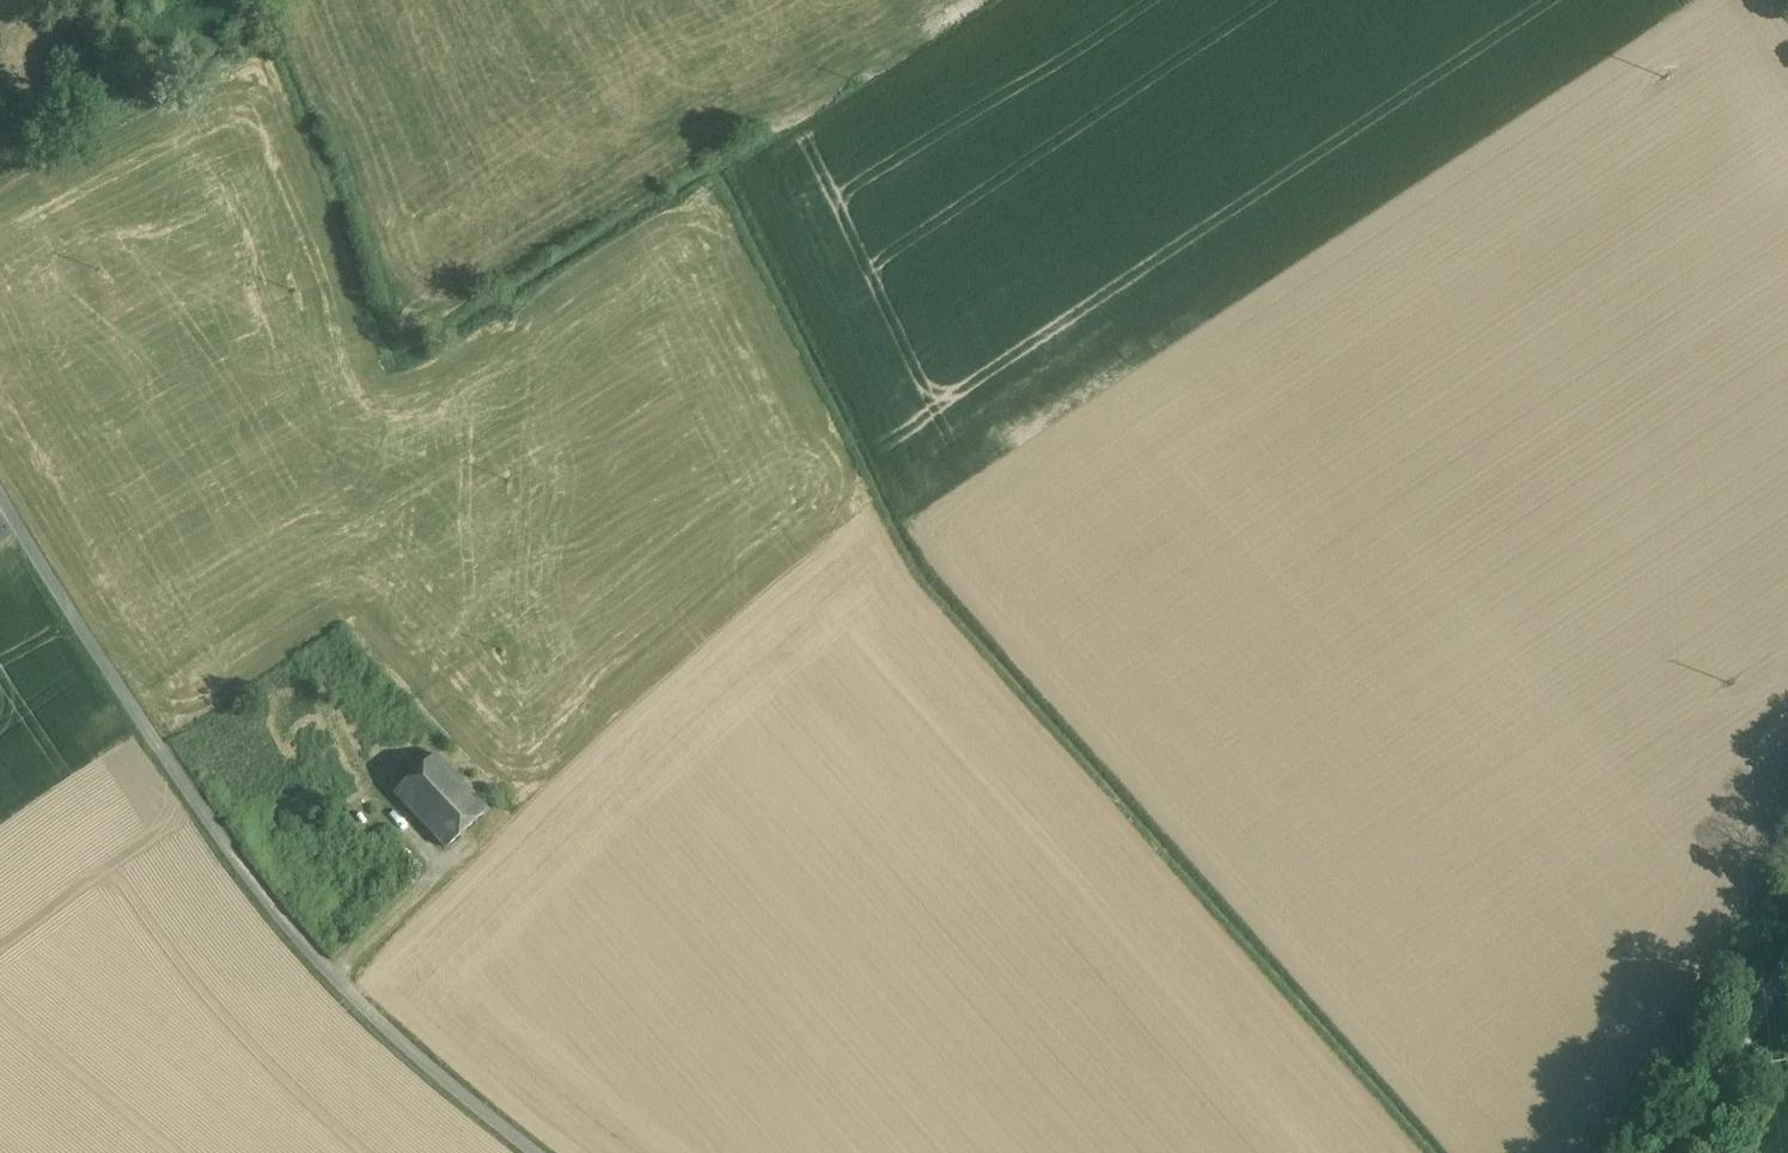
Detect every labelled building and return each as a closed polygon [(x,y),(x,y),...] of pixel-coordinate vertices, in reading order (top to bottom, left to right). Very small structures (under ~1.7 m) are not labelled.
[(438,755),(395,793),(421,822),(464,784),(438,755)] [(464,784),(421,822),(445,848),(487,810),(464,784)]
